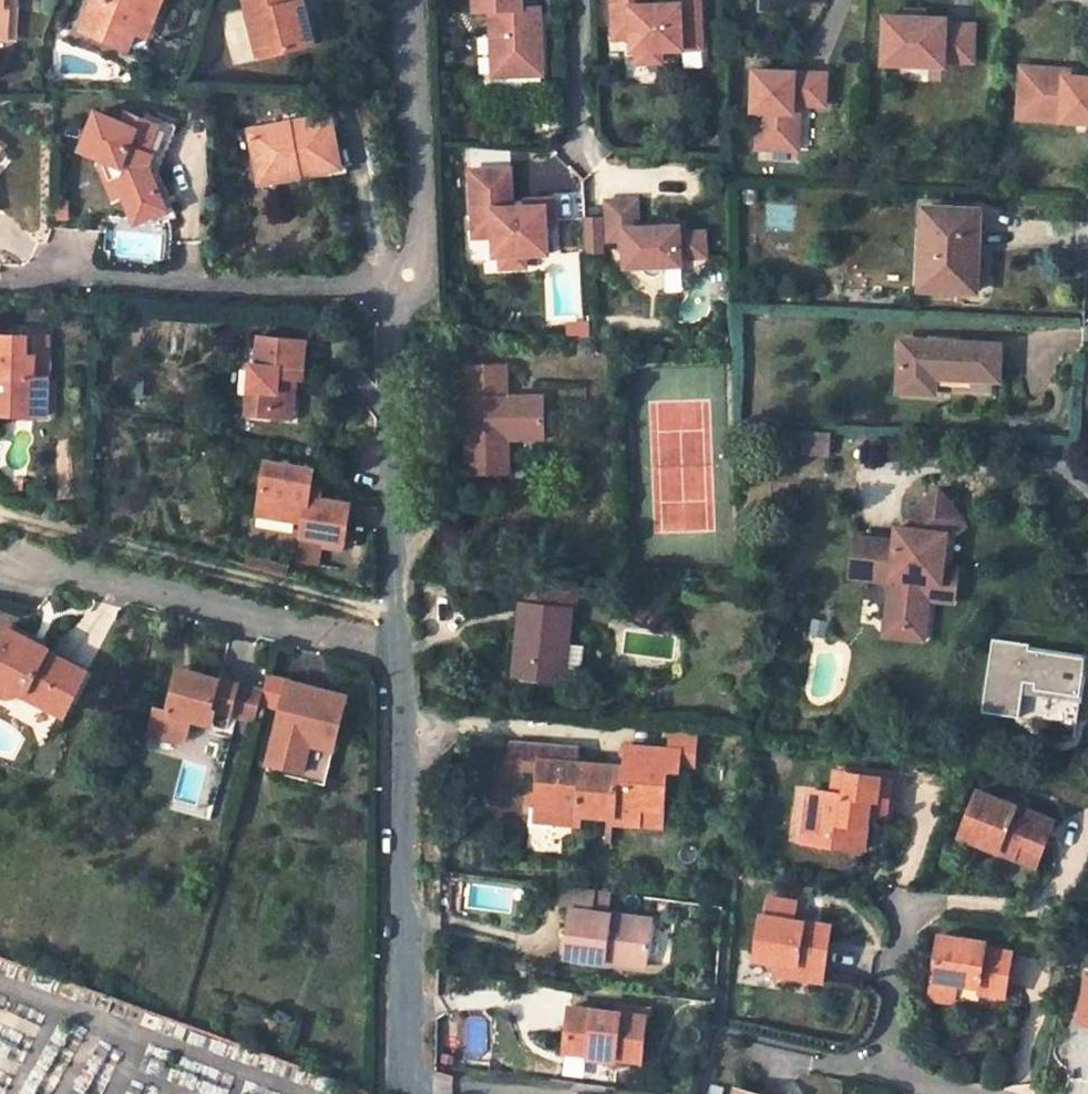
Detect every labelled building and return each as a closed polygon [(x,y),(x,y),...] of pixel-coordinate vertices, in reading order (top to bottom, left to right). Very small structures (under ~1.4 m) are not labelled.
[(15,39),(17,0),(2,0),(2,9),(7,9),(5,38),(15,39)] [(82,29),(127,49),(134,33),(142,16),(152,21),(162,0),(95,0),(82,29)] [(296,0),(245,0),(260,57),(299,47),(289,4),(297,3),(296,0)] [(474,13),(490,12),(491,37),(502,37),(504,77),(543,75),(540,8),(522,9),(521,0),(473,0),(474,13)] [(613,32),(624,32),(631,39),(632,52),(635,52),(637,52),(637,53),(638,56),(639,59),(642,61),(644,62),(648,63),(651,63),(654,61),(656,60),(658,57),(659,54),(659,51),(661,51),(701,50),(700,0),(661,0),(662,6),(648,6),(648,0),(612,0),(613,32)] [(304,1),(297,3),(289,4),(299,47),(314,44),(304,1)] [(146,38),(152,21),(142,16),(134,33),(146,38)] [(967,65),(969,28),(946,27),(946,22),(885,19),(883,66),(944,69),(944,63),(967,65)] [(624,32),(613,32),(613,40),(631,39),(624,32)] [(502,37),(491,37),(493,77),(504,77),(502,37)] [(661,64),(661,51),(659,51),(659,54),(658,57),(656,60),(654,61),(651,63),(648,63),(644,62),(642,61),(639,59),(638,56),(637,53),(637,52),(635,52),(636,65),(661,64)] [(1062,125),(1063,114),(1028,112),(1030,72),(1021,71),(1019,122),(1062,125)] [(1066,80),(1066,74),(1030,72),(1028,112),(1063,114),(1062,125),(1087,126),(1087,81),(1066,80)] [(792,151),(791,105),(822,104),(822,73),(750,74),(751,115),(757,115),(758,152),(792,151)] [(262,183),(342,164),(328,112),(247,131),(262,183)] [(159,126),(128,114),(124,123),(95,113),(80,150),(104,159),(121,166),(123,173),(121,178),(114,180),(119,197),(129,228),(162,218),(148,170),(160,173),(164,161),(159,159),(168,135),(173,137),(177,129),(160,122),(159,126)] [(164,161),(173,137),(168,135),(159,159),(164,161)] [(121,178),(123,173),(121,166),(104,159),(101,166),(112,198),(119,197),(114,180),(121,178)] [(554,225),(553,200),(528,201),(528,207),(513,208),(512,169),(472,170),(473,221),(493,221),(494,237),(494,256),(500,256),(501,256),(502,258),(503,261),(505,264),(507,266),(510,267),(513,267),(516,266),(519,264),(521,262),(523,259),(523,258),(523,255),(525,255),(548,255),(547,225),(554,225)] [(638,202),(607,203),(609,241),(625,241),(626,269),(643,268),(643,272),(646,276),(649,278),(654,279),(659,278),(662,275),(664,272),(665,267),(682,267),(681,259),(706,258),(705,234),(680,235),(680,228),(639,230),(638,202)] [(981,212),(924,208),(919,288),(965,291),(967,237),(980,238),(981,212)] [(493,221),(473,221),(474,237),(494,237),(493,221)] [(977,291),(980,238),(967,237),(965,291),(977,291)] [(501,256),(500,256),(500,268),(525,268),(525,255),(523,255),(523,258),(523,259),(521,262),(519,264),(516,266),(513,267),(510,267),(507,266),(505,264),(503,261),(502,258),(501,256)] [(36,333),(0,332),(0,398),(13,398),(13,412),(45,413),(47,374),(34,373),(36,333)] [(36,333),(34,373),(47,374),(49,334),(36,333)] [(289,384),(289,376),(296,377),(304,377),(307,342),(261,338),(259,363),(253,362),(248,413),(270,415),(270,409),(293,411),(296,385),(289,384)] [(1001,345),(902,340),(900,392),(935,394),(936,378),(999,380),(1001,345)] [(505,366),(464,366),(465,474),(508,474),(507,439),(543,439),(541,397),(506,398),(505,366)] [(0,398),(0,411),(13,412),(13,398),(0,398)] [(812,431),(786,430),(786,453),(812,454),(812,431)] [(830,432),(812,431),(812,454),(829,455),(830,432)] [(261,508),(306,514),(304,524),(304,525),(302,538),(346,546),(352,507),(322,503),(311,489),(314,471),(266,464),(261,508)] [(311,489),(322,503),(323,490),(311,489)] [(886,628),(926,633),(929,600),(931,584),(941,584),(943,567),(947,534),(963,521),(939,490),(915,508),(912,530),(912,537),(904,543),(895,542),(855,538),(851,579),(891,583),(886,628)] [(306,514),(261,508),(260,519),(304,525),(304,524),(306,514)] [(895,542),(904,543),(912,537),(912,530),(896,529),(895,542)] [(958,568),(943,567),(941,584),(931,584),(929,600),(955,603),(958,568)] [(557,679),(561,641),(567,642),(570,611),(574,611),(577,587),(528,582),(526,605),(521,604),(514,675),(557,679)] [(0,636),(0,688),(9,692),(31,686),(33,693),(65,710),(88,666),(45,644),(42,648),(29,641),(34,632),(9,618),(0,636)] [(925,641),(926,633),(886,628),(885,637),(925,641)] [(987,640),(980,712),(1077,721),(1084,649),(987,640)] [(561,641),(557,679),(581,682),(585,644),(567,642),(561,641)] [(196,666),(182,662),(181,661),(179,668),(194,673),(196,666)] [(179,668),(169,703),(158,700),(151,727),(179,735),(189,730),(194,712),(215,717),(219,705),(233,709),(242,679),(196,666),(194,673),(179,668)] [(267,686),(263,700),(283,707),(293,679),(271,672),(267,686)] [(242,679),(233,709),(259,715),(263,700),(267,686),(242,679)] [(330,697),(317,693),(318,687),(293,679),(283,707),(267,760),(270,761),(271,761),(302,770),(310,741),(336,748),(350,696),(331,691),(330,697)] [(331,691),(318,687),(317,693),(330,697),(331,691)] [(697,753),(699,730),(671,727),(669,751),(678,752),(697,753)] [(613,816),(618,767),(576,764),(577,754),(563,752),(563,744),(513,740),(510,770),(520,771),(521,767),(540,769),(536,808),(555,809),(554,821),(584,825),(585,813),(607,815),(613,816)] [(327,783),(336,748),(310,741),(302,770),(271,761),(270,761),(269,767),(327,783)] [(578,745),(563,744),(563,752),(577,754),(578,745)] [(677,772),(678,752),(669,751),(628,747),(626,768),(618,767),(613,816),(613,821),(663,825),(667,772),(677,772)] [(834,773),(829,799),(840,801),(844,775),(834,773)] [(829,799),(806,796),(802,830),(819,833),(816,848),(858,856),(863,827),(856,826),(858,815),(865,816),(884,820),(890,781),(844,775),(840,801),(829,799)] [(884,820),(890,821),(896,782),(890,781),(884,820)] [(1053,821),(977,790),(960,834),(1014,856),(1020,842),(1040,851),(1053,821)] [(555,809),(536,808),(535,820),(554,821),(555,809)] [(604,843),(611,844),(613,821),(613,816),(607,815),(604,843)] [(863,827),(865,816),(858,815),(856,826),(863,827)] [(799,846),(816,848),(819,833),(802,830),(799,846)] [(1035,865),(1040,851),(1020,842),(1014,856),(1035,865)] [(562,886),(558,912),(567,913),(561,959),(564,959),(600,964),(602,964),(603,957),(645,962),(650,920),(590,912),(593,890),(562,886)] [(793,898),(768,895),(766,915),(761,915),(756,958),(779,961),(778,966),(823,972),(828,923),(803,919),(802,928),(790,926),(791,917),(793,898)] [(803,919),(791,917),(790,926),(802,928),(803,919)] [(985,943),(940,935),(930,997),(951,1001),(955,982),(980,986),(1002,990),(1008,954),(983,949),(985,943)] [(1002,990),(1009,992),(1014,955),(1008,954),(1002,990)] [(778,966),(777,973),(822,979),(823,972),(778,966)] [(1082,967),(1074,1024),(1087,1026),(1087,968),(1082,967)] [(980,986),(979,993),(1002,997),(1002,990),(980,986)] [(650,1012),(567,1003),(561,1053),(589,1056),(616,1059),(644,1062),(650,1012)]
